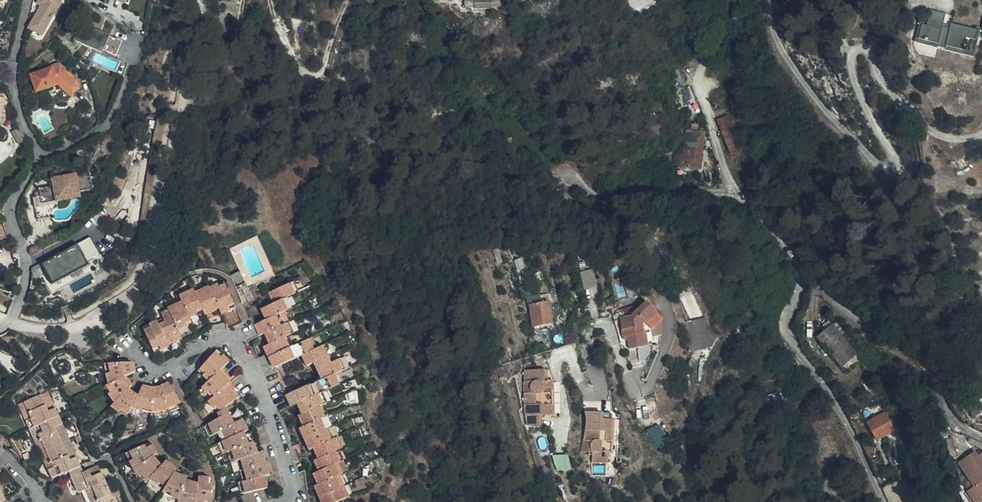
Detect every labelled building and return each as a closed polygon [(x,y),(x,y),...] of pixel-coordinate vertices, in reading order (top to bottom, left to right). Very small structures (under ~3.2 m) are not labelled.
[(32,19),(33,20),(45,27),(46,27),(62,0),(44,0),(32,19)] [(500,11),(499,0),(465,0),(466,13),(476,12),(476,14),(491,13),(491,11),(500,11)] [(719,17),(719,6),(703,6),(702,17),(719,17)] [(926,23),(922,22),(918,36),(938,41),(937,43),(938,43),(943,45),(944,45),(944,43),(962,47),(964,34),(970,36),(974,37),(976,27),(950,20),(948,24),(942,23),(943,19),(945,12),(929,8),(926,23)] [(41,34),(45,27),(33,20),(29,27),(41,34)] [(109,32),(81,20),(73,37),(92,45),(95,38),(105,43),(103,45),(115,50),(117,47),(121,38),(109,32)] [(918,36),(922,22),(918,21),(913,39),(937,45),(938,43),(937,43),(938,41),(918,36)] [(944,45),(943,45),(943,46),(972,54),(979,27),(976,27),(974,37),(970,36),(967,48),(962,47),(944,43),(944,45)] [(61,72),(65,67),(58,61),(50,65),(50,67),(51,67),(55,75),(61,72)] [(50,67),(29,75),(35,92),(56,85),(58,86),(60,83),(74,94),(80,86),(77,77),(65,67),(61,72),(55,75),(51,67),(50,67)] [(675,81),(684,77),(680,67),(677,68),(672,71),(675,81)] [(74,94),(60,83),(58,86),(72,96),(74,94)] [(742,149),(728,114),(718,118),(732,154),(742,149)] [(14,140),(19,133),(8,125),(3,133),(14,140)] [(699,167),(704,130),(685,129),(683,147),(680,147),(678,164),(699,167)] [(90,181),(89,172),(75,174),(56,178),(57,180),(51,181),(52,187),(50,187),(38,189),(38,192),(40,204),(48,203),(55,201),(55,199),(73,196),(73,193),(78,191),(86,190),(84,181),(90,181)] [(57,180),(56,178),(48,179),(50,187),(52,187),(51,181),(57,180)] [(79,197),(78,191),(73,193),(73,196),(55,199),(55,201),(79,197)] [(50,217),(48,203),(40,204),(38,192),(37,192),(36,192),(35,193),(34,194),(34,195),(35,197),(32,197),(35,220),(50,217)] [(110,218),(130,225),(135,213),(127,210),(129,204),(117,200),(110,218)] [(64,257),(61,251),(40,263),(47,277),(48,279),(69,268),(69,269),(70,269),(70,270),(71,270),(72,270),(73,270),(73,269),(74,269),(75,268),(76,268),(76,267),(76,266),(76,265),(97,253),(88,237),(66,249),(67,251),(64,253),(66,256),(64,257)] [(584,287),(597,285),(595,268),(582,270),(584,287)] [(213,283),(201,288),(203,290),(204,292),(205,293),(212,301),(219,309),(221,311),(225,316),(234,310),(232,305),(238,302),(229,282),(223,285),(222,282),(214,285),(213,283)] [(273,291),(277,302),(287,298),(291,297),(300,293),(295,282),(273,291)] [(553,323),(550,286),(530,288),(531,304),(533,305),(535,325),(553,323)] [(206,311),(199,295),(198,293),(183,299),(185,305),(191,318),(206,311)] [(212,301),(205,293),(199,295),(206,311),(208,315),(221,311),(219,309),(212,301)] [(291,297),(287,298),(292,310),(295,309),(291,297)] [(281,315),(284,313),(292,310),(287,298),(277,302),(265,308),(269,319),(281,315)] [(664,319),(648,300),(631,315),(618,317),(621,338),(628,337),(630,349),(648,346),(646,332),(644,332),(643,325),(645,323),(651,330),(664,319)] [(171,311),(171,312),(179,332),(193,325),(191,318),(185,305),(171,311)] [(168,324),(161,327),(170,347),(183,341),(179,332),(171,312),(165,314),(168,324)] [(262,335),(268,332),(285,325),(281,315),(269,319),(258,324),(262,335)] [(718,340),(706,317),(687,322),(689,336),(688,352),(713,347),(718,340)] [(170,347),(161,327),(160,323),(146,329),(156,354),(162,352),(162,353),(171,350),(170,347)] [(289,336),(292,335),(294,334),(290,323),(288,324),(285,325),(268,332),(271,343),(289,336)] [(816,338),(839,365),(855,351),(832,325),(816,338)] [(294,348),(297,347),(292,335),(289,336),(294,348)] [(266,346),(271,357),(294,348),(289,336),(271,343),(266,346)] [(314,352),(318,349),(314,340),(310,341),(314,352)] [(274,369),(303,357),(314,352),(310,341),(297,347),(294,348),(271,357),(270,358),(274,369)] [(314,364),(328,358),(324,348),(320,349),(318,349),(314,352),(303,357),(307,366),(314,364)] [(210,383),(225,371),(231,366),(220,353),(200,372),(210,383)] [(314,364),(322,381),(330,378),(335,376),(342,372),(338,361),(331,363),(328,358),(314,364)] [(346,371),(342,359),(338,361),(342,372),(346,371)] [(109,377),(110,386),(127,378),(137,374),(135,365),(107,365),(109,377)] [(550,413),(551,381),(541,380),(541,370),(524,369),(529,390),(532,417),(546,418),(546,413),(550,413)] [(214,400),(230,386),(228,385),(233,381),(225,371),(210,383),(204,388),(214,400)] [(330,378),(335,389),(340,387),(335,376),(330,378)] [(127,378),(110,386),(105,388),(116,404),(129,392),(131,391),(134,387),(127,378)] [(298,407),(301,405),(318,397),(322,395),(335,389),(330,378),(322,381),(292,395),(286,398),(291,409),(298,407)] [(170,385),(162,388),(168,413),(182,408),(170,385)] [(218,414),(226,410),(240,399),(230,386),(214,400),(209,404),(218,414)] [(162,388),(154,390),(152,413),(152,417),(165,416),(169,415),(168,413),(162,388)] [(46,389),(39,392),(47,410),(54,406),(46,389)] [(139,399),(133,409),(152,413),(154,390),(144,389),(139,399)] [(129,392),(116,404),(113,407),(129,419),(133,409),(139,399),(131,391),(129,392)] [(47,410),(39,392),(22,400),(30,416),(25,419),(29,428),(58,415),(54,406),(47,410)] [(322,395),(318,397),(322,407),(324,407),(326,405),(322,395)] [(318,397),(301,405),(298,407),(302,417),(308,414),(320,409),(322,407),(318,397)] [(30,416),(22,400),(17,402),(25,419),(30,416)] [(322,407),(320,409),(324,420),(328,418),(324,407),(322,407)] [(320,409),(308,414),(302,417),(299,418),(304,429),(316,424),(321,421),(324,420),(320,409)] [(614,448),(616,416),(606,415),(606,410),(589,409),(592,428),(594,441),(594,458),(610,458),(611,448),(614,448)] [(221,418),(228,414),(226,410),(218,414),(221,418)] [(223,431),(234,425),(228,414),(221,418),(209,425),(214,435),(218,433),(223,431)] [(893,431),(885,414),(867,422),(875,440),(893,431)] [(58,415),(29,428),(33,435),(38,433),(45,450),(62,443),(54,426),(62,423),(58,415)] [(623,417),(616,416),(614,448),(621,449),(623,417)] [(305,442),(324,433),(321,421),(316,424),(304,429),(300,430),(305,442)] [(227,442),(243,435),(248,433),(242,422),(234,425),(223,431),(227,442)] [(659,447),(670,441),(660,422),(649,428),(659,447)] [(69,440),(62,423),(54,426),(62,443),(69,440)] [(214,435),(209,425),(205,428),(210,437),(214,435)] [(329,430),(324,433),(329,444),(332,443),(333,441),(329,430)] [(223,443),(227,442),(223,431),(218,433),(223,443)] [(126,444),(120,432),(114,435),(119,447),(126,444)] [(38,433),(33,435),(40,453),(45,450),(38,433)] [(329,444),(324,433),(305,442),(309,452),(313,450),(329,444)] [(232,452),(247,446),(243,435),(227,442),(223,443),(227,454),(232,452)] [(15,447),(12,442),(8,440),(4,440),(1,440),(15,455),(16,451),(15,447)] [(69,440),(62,443),(69,460),(75,458),(77,457),(69,440)] [(333,441),(332,443),(335,446),(340,452),(342,450),(338,440),(333,441)] [(111,451),(107,441),(98,445),(103,455),(111,451)] [(126,454),(130,462),(134,460),(138,468),(152,457),(156,453),(151,442),(126,454)] [(69,460),(62,443),(45,450),(53,467),(48,469),(52,478),(64,472),(65,473),(79,467),(75,458),(69,460)] [(223,455),(227,454),(223,443),(218,445),(223,455)] [(333,455),(338,452),(340,452),(335,446),(332,443),(329,444),(313,450),(317,461),(333,455)] [(241,461),(257,456),(252,444),(247,446),(232,452),(236,462),(241,461)] [(45,450),(40,453),(48,469),(53,467),(45,450)] [(232,464),(236,462),(232,452),(227,454),(232,464)] [(342,464),(338,452),(333,455),(338,465),(342,464)] [(971,501),(973,501),(981,496),(981,453),(976,457),(973,452),(955,465),(972,488),(966,493),(971,501)] [(243,472),(264,465),(261,454),(257,456),(241,461),(243,472)] [(333,455),(317,461),(314,463),(319,474),(333,468),(337,466),(338,465),(333,455)] [(152,457),(138,468),(143,474),(140,478),(145,483),(150,478),(153,475),(160,466),(152,457)] [(134,460),(130,462),(135,471),(138,468),(134,460)] [(165,461),(160,466),(153,475),(158,479),(160,481),(157,484),(163,489),(173,473),(175,469),(165,461)] [(884,471),(891,482),(901,477),(896,464),(884,471)] [(246,483),(263,478),(267,477),(264,465),(243,472),(246,483)] [(91,477),(100,473),(97,466),(87,470),(91,477)] [(337,466),(333,468),(337,479),(341,477),(337,466)] [(138,468),(135,471),(134,472),(140,478),(143,474),(138,468)] [(333,468),(319,474),(313,476),(318,487),(333,480),(337,479),(333,468)] [(97,501),(110,495),(100,473),(91,477),(87,470),(71,478),(78,493),(84,490),(90,487),(97,501)] [(185,479),(173,473),(163,489),(160,494),(169,498),(171,494),(179,498),(184,482),(185,479)] [(158,479),(153,475),(150,478),(157,484),(160,481),(158,479)] [(264,490),(263,478),(246,483),(241,483),(244,495),(264,490)] [(196,486),(194,500),(203,501),(212,501),(209,480),(198,479),(196,486)] [(342,489),(337,479),(333,480),(338,490),(342,489)] [(333,480),(318,487),(314,489),(319,499),(338,490),(333,480)] [(184,482),(179,498),(178,500),(186,501),(194,501),(194,500),(196,486),(184,482)] [(97,501),(90,487),(84,490),(90,501),(94,501),(97,501)] [(342,489),(338,490),(342,501),(347,500),(342,489)] [(64,490),(55,498),(58,501),(74,501),(64,490)] [(319,499),(320,501),(341,501),(342,501),(338,490),(319,499)] [(171,494),(169,498),(177,501),(178,500),(179,498),(171,494)]
